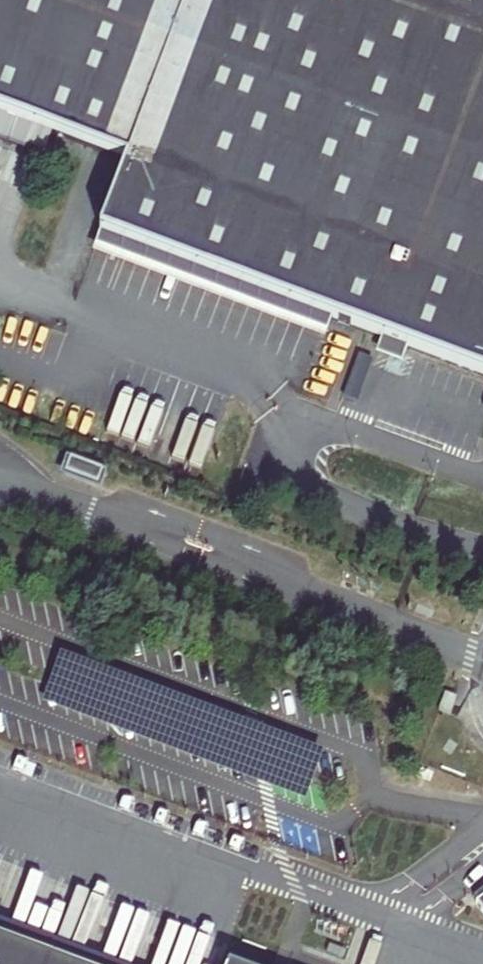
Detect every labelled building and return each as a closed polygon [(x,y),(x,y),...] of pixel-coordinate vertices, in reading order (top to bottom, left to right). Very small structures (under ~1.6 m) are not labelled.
[(128,162),(102,233),(482,370),(482,0),(0,0),(0,115),(128,162)] [(104,471),(71,459),(65,473),(98,485),(104,471)] [(457,698),(445,693),(439,710),(451,715),(457,698)] [(470,898),(482,914),(482,888),(470,898)] [(0,934),(0,963),(79,963),(0,934)]
